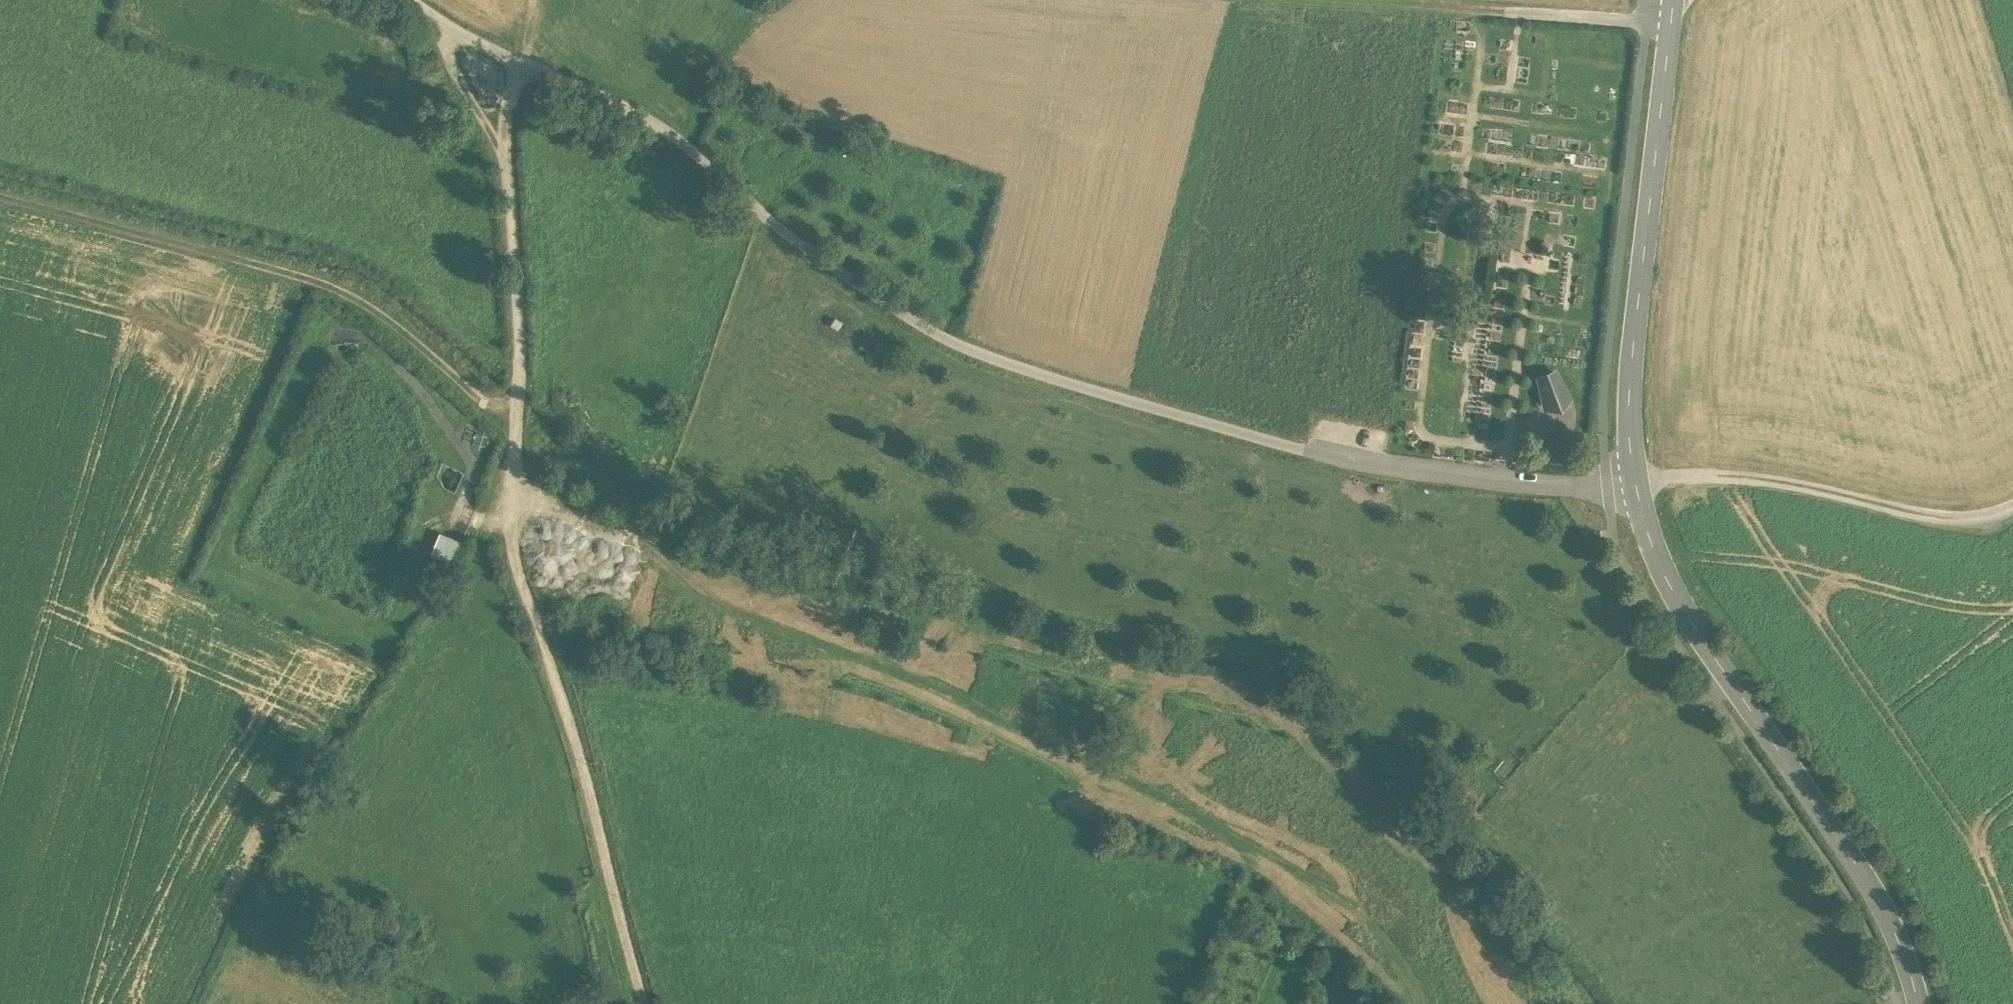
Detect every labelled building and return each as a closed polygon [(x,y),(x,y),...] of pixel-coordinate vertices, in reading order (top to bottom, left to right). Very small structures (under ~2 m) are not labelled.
[(1555,373),(1537,380),(1543,406),(1568,397),(1555,373)] [(461,543),(439,534),(431,555),(452,564),(461,543)]
